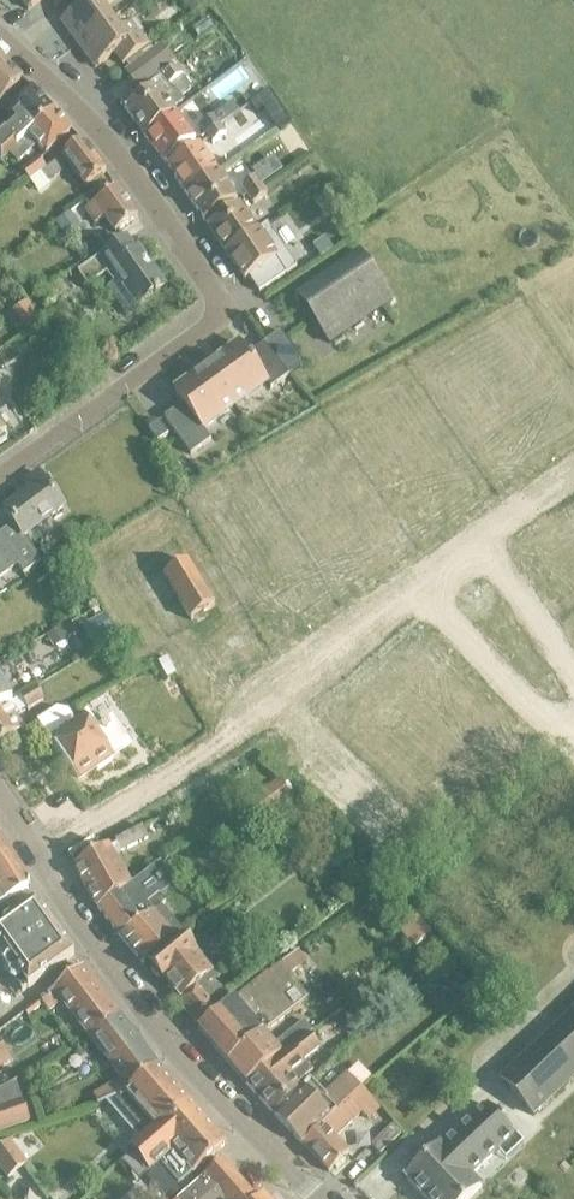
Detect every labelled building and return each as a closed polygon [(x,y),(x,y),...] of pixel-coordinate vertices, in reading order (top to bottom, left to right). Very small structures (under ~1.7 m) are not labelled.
[(27,11),(42,0),(19,0),(27,11)] [(55,8),(66,0),(49,0),(55,8)] [(79,8),(60,23),(77,46),(112,20),(103,9),(115,0),(73,0),(79,8)] [(185,2),(193,14),(205,5),(201,0),(188,0),(185,2)] [(120,32),(112,20),(77,46),(94,69),(114,55),(122,66),(152,44),(135,21),(120,32)] [(145,136),(174,113),(171,109),(182,101),(178,96),(189,88),(180,77),(181,77),(174,68),(161,78),(157,73),(172,63),(160,47),(126,73),(138,90),(119,104),(125,110),(145,136)] [(0,65),(0,103),(21,80),(2,62),(0,65)] [(53,111),(30,87),(4,113),(15,124),(7,133),(3,129),(0,132),(0,155),(3,159),(8,154),(19,143),(53,111)] [(269,93),(250,106),(255,113),(262,109),(274,101),(269,93)] [(233,105),(211,120),(217,129),(239,114),(233,105)] [(53,111),(19,143),(8,154),(18,164),(37,146),(45,155),(71,129),(53,111)] [(174,113),(145,136),(163,161),(194,138),(174,113)] [(211,120),(199,128),(205,137),(217,129),(211,120)] [(205,137),(211,146),(223,138),(217,129),(205,137)] [(81,141),(61,157),(69,167),(85,187),(104,173),(104,172),(81,141)] [(185,194),(216,173),(198,146),(167,167),(185,194)] [(34,159),(19,172),(27,182),(38,174),(43,170),(34,159)] [(272,159),(251,172),(261,186),(281,173),(272,159)] [(43,170),(38,174),(46,184),(61,173),(54,163),(53,163),(43,170)] [(216,173),(185,194),(203,220),(234,199),(216,173)] [(253,180),(241,188),(246,197),(259,188),(253,180)] [(259,188),(246,197),(252,205),(264,197),(259,188)] [(114,233),(136,218),(116,189),(84,211),(94,226),(104,219),(114,233)] [(225,254),(257,232),(239,206),(207,227),(225,254)] [(65,238),(78,228),(70,218),(58,227),(65,238)] [(244,281),(248,279),(258,293),(295,267),(267,225),(257,232),(225,254),(244,281)] [(323,238),(311,246),(320,258),(332,249),(323,238)] [(123,241),(78,273),(88,287),(104,276),(110,285),(106,288),(125,316),(134,310),(152,298),(153,300),(158,297),(156,294),(161,290),(135,252),(132,254),(123,241)] [(91,244),(77,253),(83,262),(97,253),(91,244)] [(359,253),(296,297),(328,344),(392,300),(359,253)] [(9,261),(2,267),(9,275),(15,269),(9,261)] [(64,305),(56,311),(73,333),(80,327),(64,305)] [(281,330),(262,344),(286,373),(303,361),(281,330)] [(207,368),(234,405),(265,382),(269,388),(288,375),(286,373),(262,344),(247,355),(239,345),(207,368)] [(0,356),(0,363),(4,369),(18,361),(11,350),(0,356)] [(77,355),(66,363),(79,381),(90,374),(77,355)] [(234,405),(207,368),(174,392),(181,402),(162,416),(186,449),(207,434),(202,428),(234,405)] [(158,421),(147,428),(156,441),(167,434),(158,421)] [(15,567),(21,576),(39,563),(22,538),(61,512),(36,476),(24,485),(30,493),(4,512),(13,525),(0,534),(0,547),(15,567)] [(15,567),(0,547),(0,578),(15,567)] [(58,596),(72,588),(62,570),(47,578),(58,596)] [(102,617),(91,623),(101,640),(112,634),(102,617)] [(72,625),(48,637),(54,649),(69,641),(68,639),(77,634),(72,625)] [(166,660),(157,665),(166,681),(175,676),(166,660)] [(12,704),(0,681),(0,711),(12,704)] [(0,711),(0,747),(24,733),(15,718),(26,712),(28,713),(45,703),(37,689),(12,704),(0,711)] [(108,758),(131,742),(121,728),(99,744),(94,735),(99,732),(87,714),(74,723),(67,712),(56,711),(38,724),(77,780),(95,768),(96,770),(110,761),(108,758)] [(263,812),(266,817),(292,799),(279,779),(249,800),(259,814),(263,812)] [(118,895),(129,886),(115,858),(122,855),(121,852),(146,839),(141,829),(116,842),(118,845),(111,850),(108,846),(72,868),(98,910),(118,895)] [(5,904),(6,906),(26,892),(27,891),(28,882),(0,840),(0,907),(5,904)] [(118,895),(98,910),(115,930),(121,939),(153,914),(147,907),(151,904),(151,903),(158,897),(169,889),(169,888),(174,884),(159,864),(129,886),(118,895)] [(6,906),(14,916),(0,926),(0,951),(1,953),(0,953),(0,964),(2,966),(54,928),(35,901),(33,903),(26,892),(6,906)] [(165,904),(158,897),(151,903),(151,904),(147,907),(153,914),(121,939),(142,965),(146,962),(180,932),(160,907),(165,904)] [(415,914),(397,928),(412,949),(431,934),(415,914)] [(73,955),(54,928),(2,966),(8,976),(14,971),(27,989),(73,955)] [(195,1024),(213,1010),(214,1009),(214,1008),(220,1002),(219,1000),(220,994),(214,987),(208,988),(206,986),(215,978),(181,940),(149,967),(151,969),(150,973),(156,980),(159,980),(162,983),(163,983),(178,1000),(174,1002),(195,1024)] [(436,941),(421,953),(432,966),(446,955),(436,941)] [(233,1000),(197,1030),(225,1064),(242,1050),(258,1035),(292,1010),(307,998),(289,976),(305,963),(298,952),(280,965),(268,975),(267,974),(233,1000)] [(90,1040),(120,1017),(82,968),(39,1001),(42,1004),(44,1007),(48,1012),(60,1003),(90,1040)] [(457,968),(441,981),(453,995),(458,991),(464,998),(474,989),(468,982),(457,968)] [(39,1001),(24,1013),(28,1019),(44,1007),(42,1004),(39,1001)] [(498,1083),(531,1118),(573,1077),(573,1011),(498,1083)] [(120,1017),(90,1040),(129,1091),(158,1065),(139,1042),(123,1021),(120,1017)] [(225,1064),(244,1086),(263,1069),(273,1060),(274,1061),(306,1037),(310,1034),(302,1023),(270,1049),(258,1035),(242,1050),(225,1064)] [(263,1069),(244,1086),(268,1114),(296,1089),(295,1087),(313,1072),(303,1061),(316,1050),(306,1037),(274,1061),(273,1060),(263,1069)] [(10,1062),(0,1048),(0,1069),(10,1062)] [(116,1097),(104,1102),(139,1143),(154,1130),(156,1132),(189,1103),(158,1065),(129,1091),(128,1091),(124,1094),(116,1097)] [(329,1118),(360,1088),(350,1077),(326,1100),(308,1082),(273,1115),(301,1144),(329,1118)] [(365,1117),(378,1105),(360,1088),(329,1118),(301,1144),(328,1172),(344,1156),(330,1141),(361,1112),(365,1117)] [(97,1105),(116,1097),(114,1092),(95,1101),(97,1105)] [(0,1109),(0,1130),(28,1121),(20,1101),(0,1109)] [(139,1143),(131,1150),(152,1173),(159,1167),(176,1187),(213,1156),(225,1145),(189,1103),(156,1132),(154,1130),(139,1143)] [(506,1141),(510,1137),(499,1125),(501,1123),(496,1117),(494,1119),(482,1107),(439,1148),(436,1146),(402,1178),(422,1198),(466,1198),(477,1189),(466,1178),(506,1141)] [(378,1154),(398,1135),(390,1126),(370,1145),(378,1154)] [(24,1166),(7,1143),(0,1148),(0,1174),(4,1180),(24,1166)] [(219,1164),(179,1198),(249,1198),(219,1164)]
